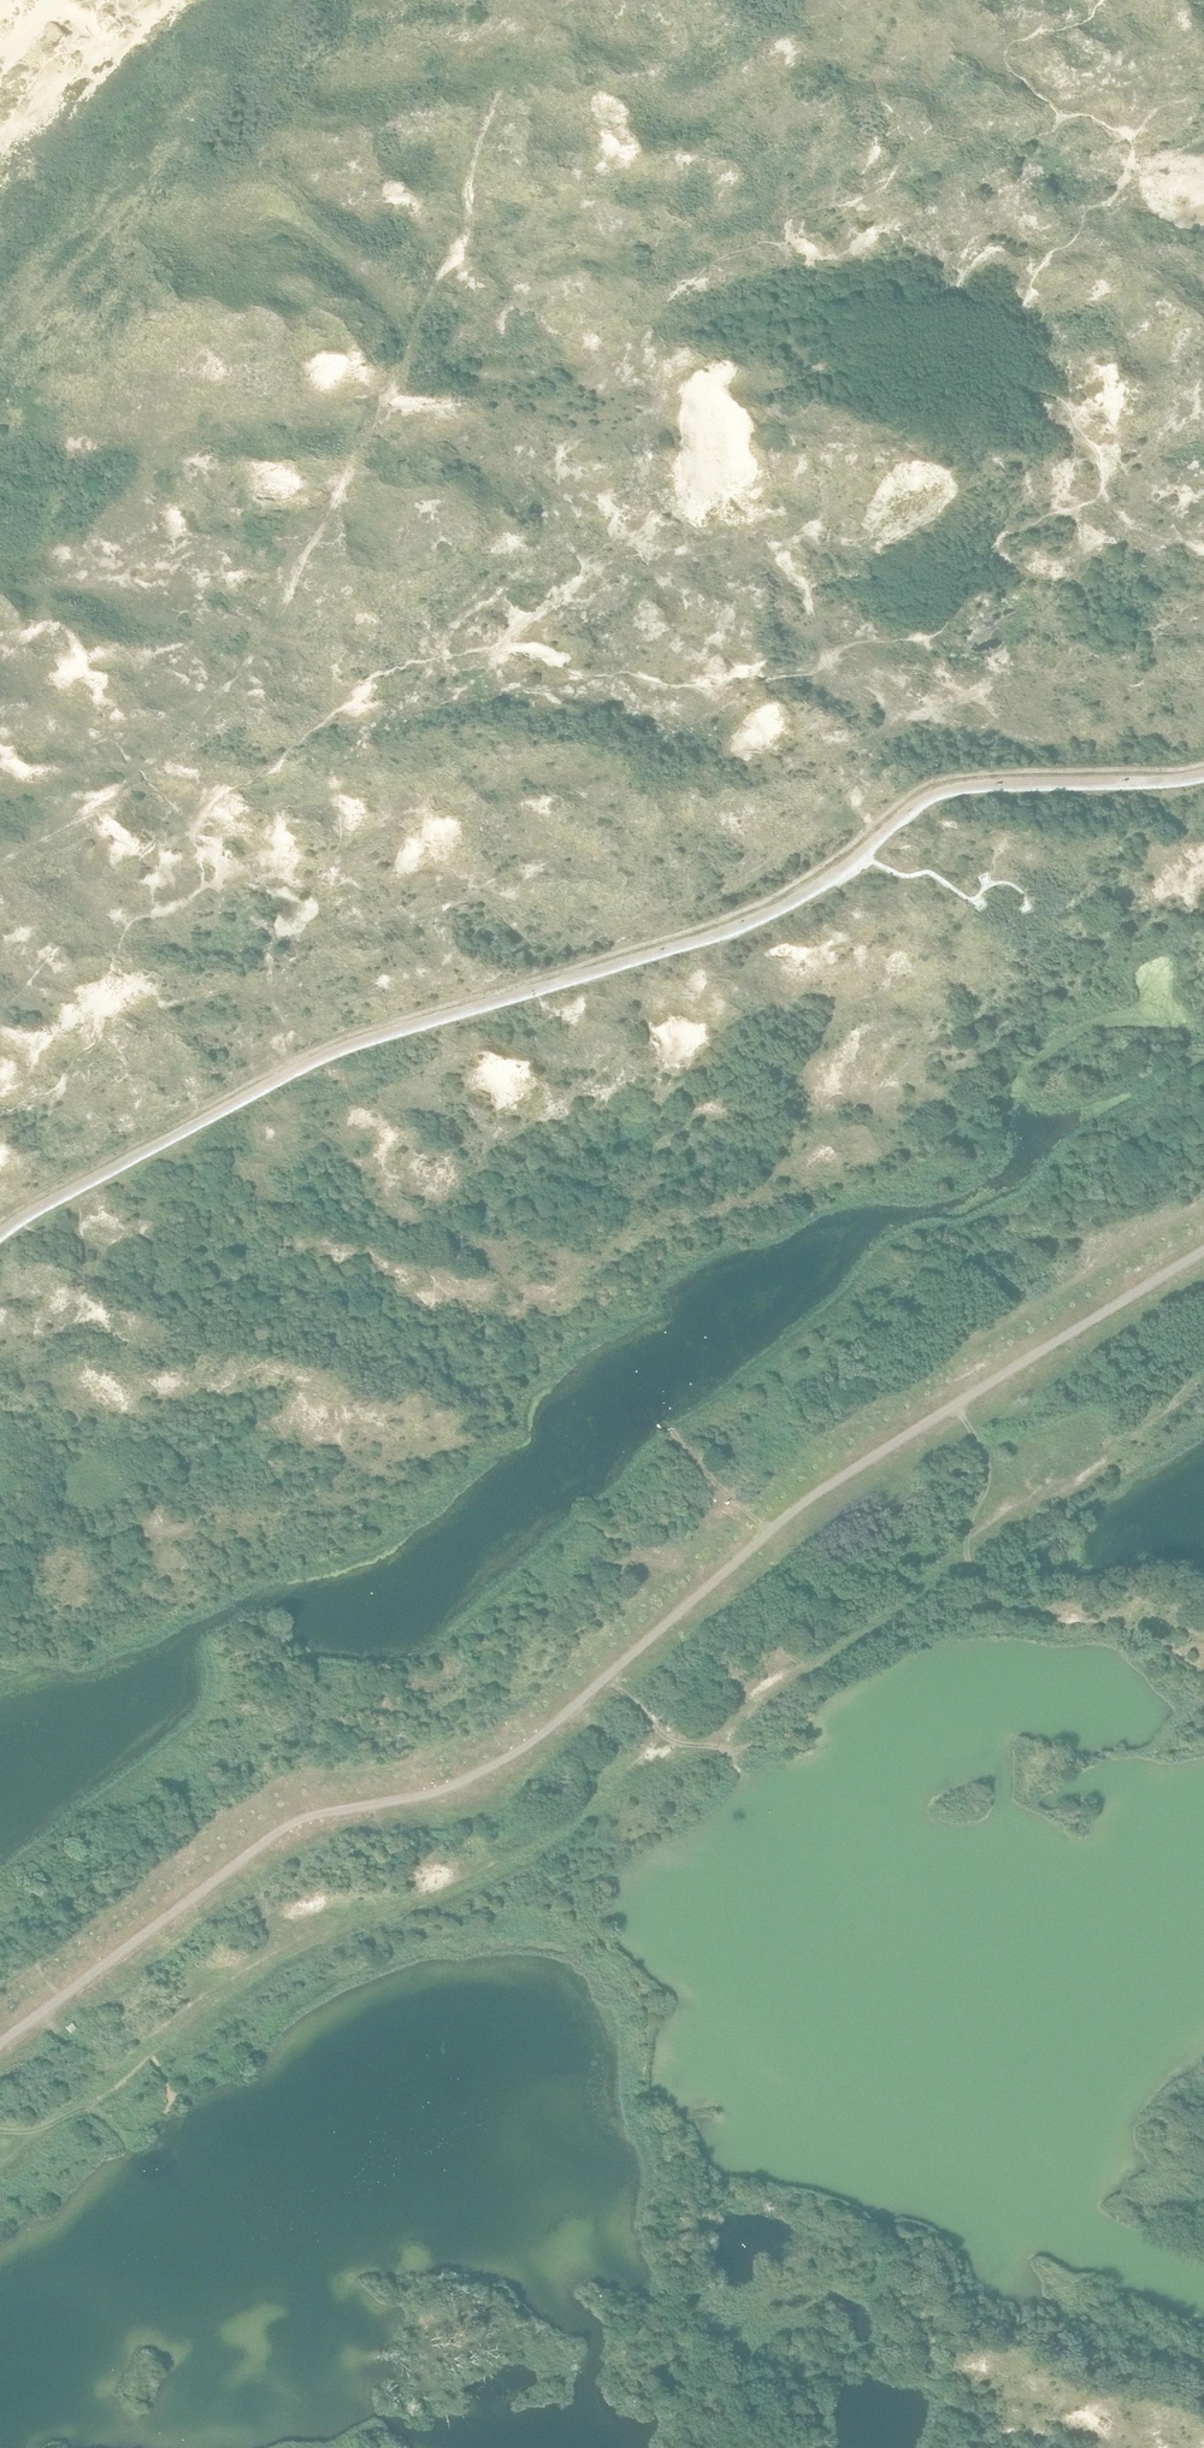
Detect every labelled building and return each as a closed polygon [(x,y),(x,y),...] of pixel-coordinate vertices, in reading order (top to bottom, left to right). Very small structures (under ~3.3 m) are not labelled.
[(71,2034),(77,2029),(72,2022),(65,2028),(71,2034)]
